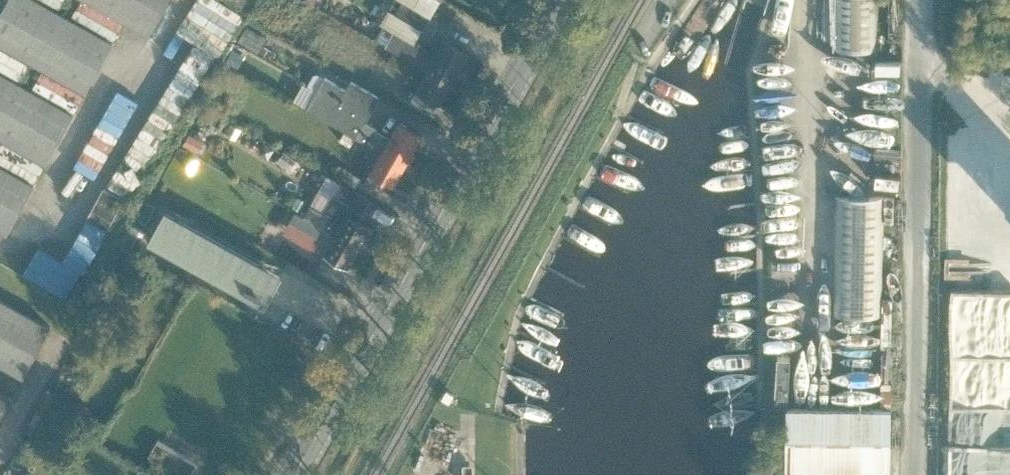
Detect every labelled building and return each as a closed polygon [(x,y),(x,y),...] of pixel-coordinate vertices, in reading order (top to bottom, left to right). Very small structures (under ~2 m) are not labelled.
[(48,0),(10,0),(0,17),(0,40),(86,89),(115,38),(48,0)] [(149,32),(167,0),(92,0),(149,32)] [(197,37),(113,180),(136,193),(245,8),(231,0),(197,0),(181,28),(197,37)] [(880,0),(833,0),(834,45),(881,44),(880,0)] [(249,24),(243,38),(258,45),(264,31),(249,24)] [(459,72),(471,49),(447,36),(435,60),(459,72)] [(447,96),(459,72),(435,60),(422,83),(447,96)] [(0,67),(0,133),(45,159),(74,110),(0,67)] [(306,105),(358,134),(377,102),(328,73),(306,105)] [(84,154),(105,165),(122,131),(101,120),(84,154)] [(412,162),(425,137),(397,122),(383,147),(412,162)] [(398,187),(412,162),(383,147),(370,172),(398,187)] [(0,160),(0,231),(8,235),(38,181),(0,160)] [(91,215),(116,228),(133,196),(107,183),(91,215)] [(836,192),(835,310),(883,311),(885,193),(836,192)] [(362,247),(374,225),(351,211),(338,233),(362,247)] [(165,212),(151,238),(265,301),(278,276),(165,213),(165,212)] [(349,269),(362,247),(338,233),(325,255),(349,269)] [(0,292),(0,365),(27,380),(58,324),(0,292)] [(795,393),(796,353),(782,352),(781,393),(795,393)] [(0,391),(0,418),(12,398),(0,391)] [(892,408),(785,405),(783,469),(890,472),(892,408)] [(160,439),(151,454),(187,474),(196,460),(160,439)]
